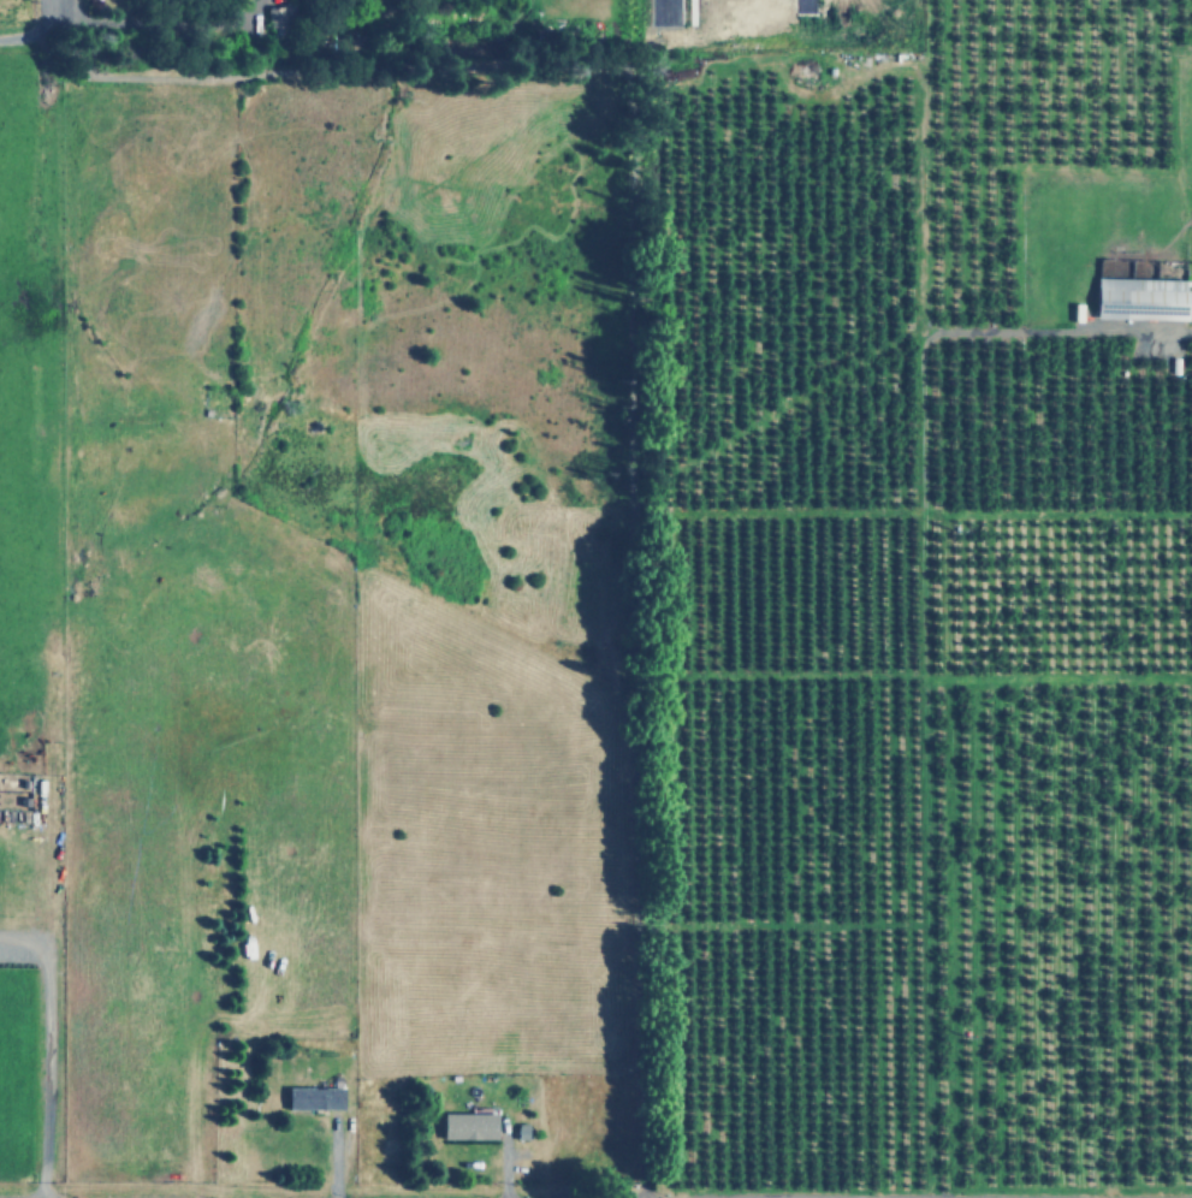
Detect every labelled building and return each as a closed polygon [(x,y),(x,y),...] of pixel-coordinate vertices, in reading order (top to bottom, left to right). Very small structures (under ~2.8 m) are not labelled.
[(1190,257),(1187,320),(1092,316),(1095,254),(1190,257)] [(280,1108),(338,1108),(338,1085),(280,1085),(280,1108)] [(438,1139),(491,1139),(491,1113),(438,1113),(438,1139)]
